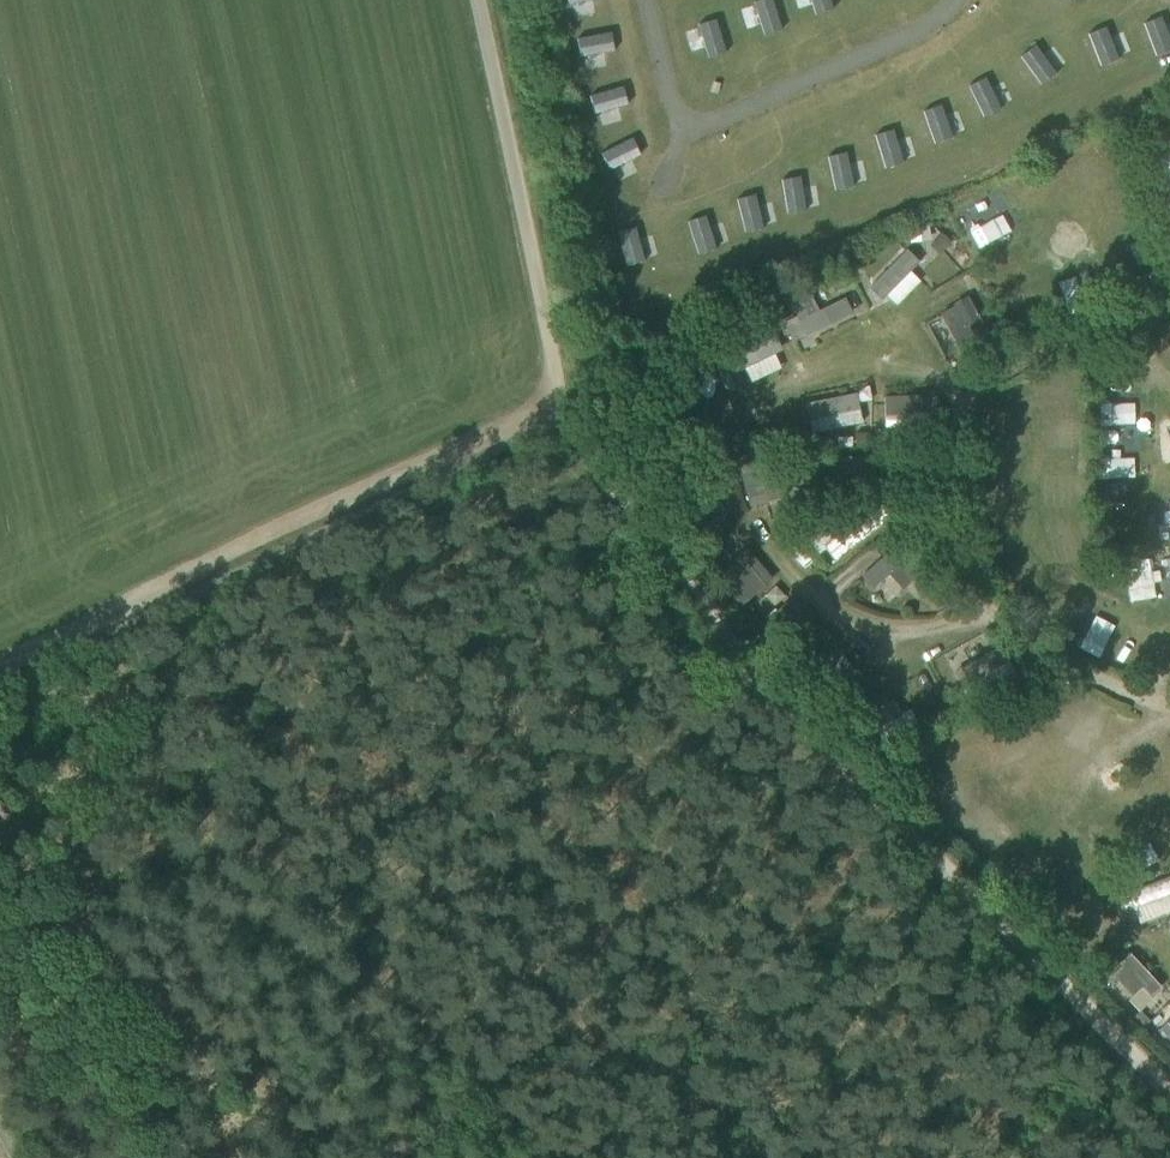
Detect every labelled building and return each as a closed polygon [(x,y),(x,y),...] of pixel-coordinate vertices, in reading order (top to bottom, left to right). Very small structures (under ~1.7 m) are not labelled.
[(976,250),(1001,239),(991,219),(967,230),(976,250)] [(907,269),(915,259),(901,246),(867,284),(895,309),(920,281),(907,269)] [(809,289),(788,299),(795,316),(786,320),(794,339),(851,314),(842,295),(817,306),(809,289)] [(726,350),(733,370),(746,366),(750,379),(779,370),(772,351),(776,350),(763,310),(738,318),(746,344),(726,350)] [(690,347),(688,360),(699,361),(701,348),(690,347)] [(957,356),(956,370),(971,371),(972,357),(957,356)] [(804,399),(809,431),(878,420),(873,388),(804,399)] [(1129,421),(1101,421),(1100,442),(1128,443),(1129,421)] [(886,462),(882,462),(883,470),(887,470),(901,469),(900,450),(885,451),(886,462)] [(695,470),(683,479),(711,515),(723,505),(695,470)] [(1137,470),(1099,471),(1100,491),(1138,489),(1137,470)] [(809,527),(827,561),(875,536),(856,502),(809,527)] [(741,607),(776,581),(749,545),(714,571),(741,607)] [(866,583),(885,572),(879,562),(860,572),(866,583)] [(793,643),(812,620),(784,599),(766,622),(793,643)] [(840,696),(862,673),(830,644),(809,667),(840,696)] [(1138,924),(1169,911),(1169,882),(1166,873),(1124,891),(1138,924)] [(1139,1013),(1132,1019),(1141,1029),(1148,1023),(1140,1014),(1139,1013)] [(1169,1043),(1169,1016),(1156,1029),(1169,1043)]
